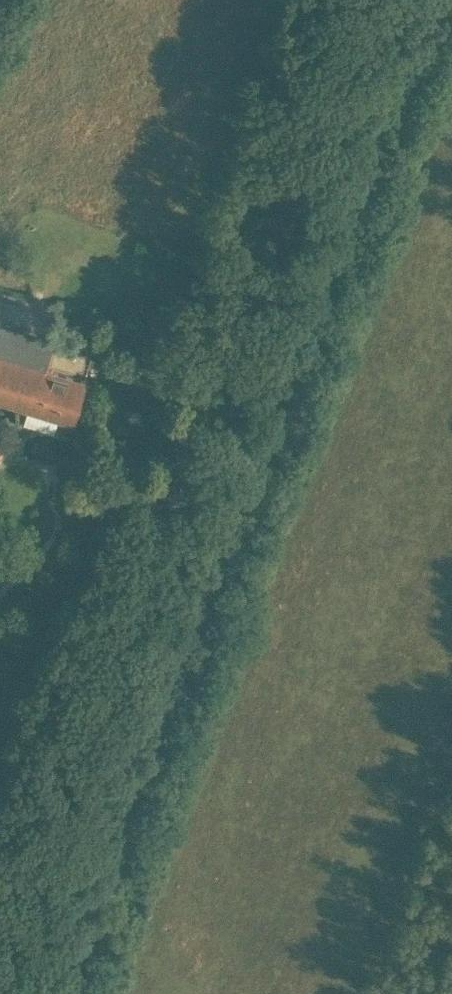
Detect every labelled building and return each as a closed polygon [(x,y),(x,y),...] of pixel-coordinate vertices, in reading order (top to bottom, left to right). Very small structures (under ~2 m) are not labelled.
[(73,422),(86,380),(47,368),(55,344),(0,327),(0,400),(73,422)] [(10,438),(0,431),(0,454),(10,438)]
